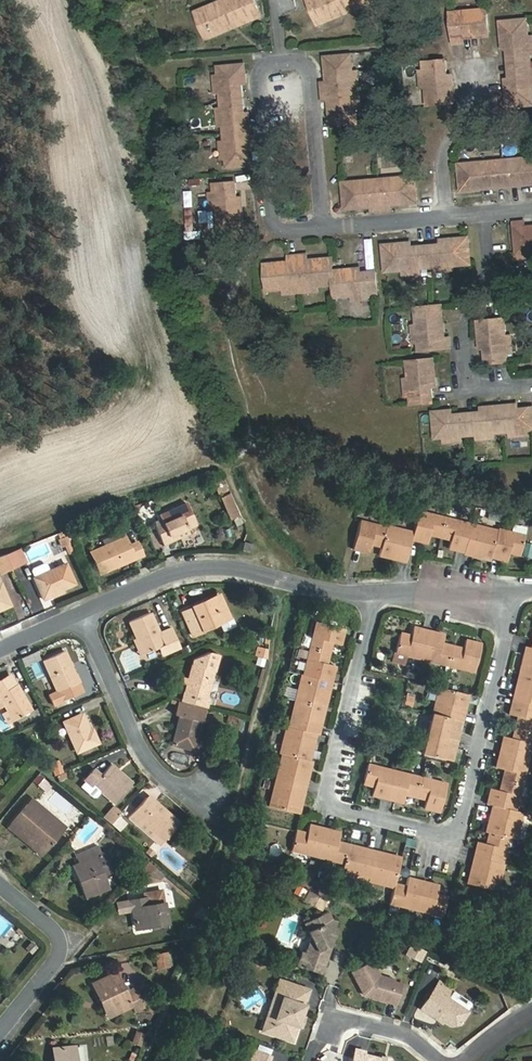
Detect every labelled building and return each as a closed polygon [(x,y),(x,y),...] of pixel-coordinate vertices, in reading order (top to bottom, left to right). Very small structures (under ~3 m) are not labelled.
[(212,38),(259,18),(252,0),(223,0),(224,3),(225,6),(207,14),(211,23),(207,25),(212,38)] [(317,24),(364,4),(362,0),(307,0),(317,24)] [(225,6),(224,3),(194,15),(205,41),(212,38),(207,25),(211,23),(207,14),(225,6)] [(489,36),(487,10),(477,11),(477,14),(462,15),(462,12),(453,13),(455,44),(464,43),(463,38),(463,33),(479,32),(479,37),(489,36)] [(526,18),(501,20),(503,38),(507,38),(508,46),(509,62),(530,60),(529,53),(528,36),(526,18)] [(349,56),(324,58),(325,67),(329,67),(330,83),(326,83),(321,84),(321,92),(352,89),(351,74),(349,56)] [(509,62),(510,78),(511,85),(507,86),(508,104),(531,102),(531,83),(531,67),(530,60),(509,62)] [(445,65),(424,67),(424,74),(426,91),(428,109),(453,107),(451,88),(447,89),(447,81),(445,65)] [(242,67),(217,69),(218,77),(219,93),(220,102),(241,100),(240,86),(239,78),(243,78),(242,67)] [(352,89),(321,92),(322,101),(328,100),(332,100),(333,116),(329,116),(330,125),(355,123),(354,105),(352,89)] [(241,100),(220,102),(223,127),(223,136),(248,134),(247,123),(243,123),(242,116),(241,100)] [(248,134),(223,136),(224,143),(225,159),(226,168),(247,166),(246,153),(245,145),(249,145),(248,134)] [(528,159),(528,162),(503,165),(505,187),(514,186),(514,182),(529,181),(530,185),(531,184),(531,159),(528,159)] [(505,187),(503,165),(479,167),(478,164),(459,165),(461,191),(480,189),(480,185),(496,184),(496,188),(505,187)] [(415,204),(413,178),(403,179),(403,182),(388,183),(388,180),(379,181),(381,212),(390,211),(390,206),(389,201),(405,200),(405,205),(415,204)] [(379,181),(371,181),(371,185),(355,186),(355,182),(345,183),(347,208),(357,208),(356,204),(372,203),(372,207),(373,212),(381,212),(379,181)] [(235,183),(214,186),(214,193),(216,210),(218,227),(243,225),(241,207),(237,207),(236,200),(235,183)] [(524,223),(515,224),(518,255),(531,254),(531,232),(525,233),(524,223)] [(471,264),(469,238),(451,240),(452,244),(444,245),(428,246),(429,267),(437,267),(454,265),(471,264)] [(403,244),(385,246),(388,271),(405,269),(422,268),(429,267),(428,246),(412,247),(404,248),(403,244)] [(309,254),(300,255),(303,286),(319,284),(337,282),(336,270),(335,257),(325,258),(326,262),(310,263),(309,254)] [(277,262),(267,263),(269,289),(303,286),(300,255),(292,256),(292,261),(293,265),(277,266),(277,262)] [(379,292),(378,271),(362,272),(354,273),(354,269),(336,270),(337,282),(338,296),(355,294),(372,293),(379,292)] [(442,306),(417,308),(419,327),(422,327),(423,342),(420,343),(421,352),(451,349),(451,340),(445,340),(441,341),(440,325),(444,325),(442,306)] [(480,322),(482,340),(486,339),(486,347),(487,363),(509,362),(508,355),(507,338),(506,320),(480,322)] [(413,327),(415,343),(423,342),(422,327),(419,327),(413,327)] [(435,361),(409,362),(410,380),(411,397),(412,404),(433,403),(432,387),(432,379),(436,379),(435,361)] [(502,407),(504,431),(511,431),(527,429),(531,429),(531,408),(521,409),(513,410),(513,406),(502,407)] [(483,413),(467,414),(469,435),(478,434),(504,431),(502,407),(490,408),(491,412),(483,413)] [(445,412),(435,413),(437,437),(445,437),(461,435),(469,435),(467,414),(453,415),(446,416),(445,412)] [(229,490),(226,481),(218,483),(221,493),(229,490)] [(240,514),(232,496),(225,498),(232,516),(240,514)] [(164,544),(172,541),(170,536),(189,529),(197,525),(188,505),(160,516),(163,521),(155,524),(164,544)] [(439,536),(444,518),(418,512),(413,531),(411,539),(427,543),(429,533),(439,536)] [(470,524),(444,518),(439,536),(448,538),(446,547),(464,551),(470,524)] [(381,546),(386,528),(358,520),(351,548),(366,551),(368,543),(381,546)] [(499,531),(470,524),(464,551),(464,553),(491,560),(492,556),(499,531)] [(411,539),(413,531),(387,525),(386,528),(381,546),(379,554),(405,561),(411,539)] [(170,536),(172,541),(190,533),(189,529),(170,536)] [(499,531),(492,556),(505,560),(508,550),(522,553),(525,535),(499,529),(499,531)] [(117,561),(133,555),(128,546),(125,538),(92,552),(101,575),(119,567),(117,561)] [(244,553),(253,554),(256,543),(247,541),(245,544),(244,553)] [(522,556),(531,558),(531,553),(531,543),(525,542),(522,556)] [(128,546),(133,555),(135,560),(142,557),(137,543),(128,546)] [(26,569),(29,568),(24,554),(21,555),(26,569)] [(21,555),(10,559),(16,573),(26,569),(21,555)] [(135,560),(133,555),(117,561),(119,567),(135,560)] [(6,577),(16,573),(10,559),(0,563),(6,577)] [(38,577),(52,571),(50,565),(47,563),(36,568),(35,571),(38,577)] [(78,584),(69,564),(52,571),(38,577),(37,577),(46,598),(53,595),(54,597),(66,592),(65,589),(78,584)] [(13,604),(2,579),(0,580),(0,610),(13,604)] [(223,596),(205,604),(208,608),(225,601),(223,596)] [(208,608),(205,604),(196,608),(196,609),(186,614),(197,638),(208,634),(207,632),(234,620),(225,601),(208,608)] [(135,625),(141,638),(149,656),(163,650),(166,657),(183,651),(173,624),(161,629),(156,617),(135,625)] [(314,645),(331,650),(334,637),(343,640),(347,625),(321,618),(320,619),(314,645)] [(239,629),(235,621),(233,621),(222,626),(226,635),(239,629)] [(424,658),(431,632),(414,628),(412,636),(400,633),(396,651),(424,658)] [(446,635),(431,632),(424,658),(451,664),(455,646),(445,644),(446,635)] [(149,656),(141,638),(136,640),(143,658),(149,656)] [(455,646),(451,664),(476,670),(482,644),(467,640),(465,648),(455,646)] [(531,644),(524,670),(531,672),(531,644)] [(314,645),(307,671),(334,678),(337,665),(328,662),(331,650),(314,645)] [(265,665),(265,647),(256,647),(256,665),(265,665)] [(67,652),(46,661),(60,693),(51,696),(55,706),(85,694),(67,652)] [(216,672),(194,668),(186,702),(208,707),(216,672)] [(334,678),(307,671),(303,670),(303,671),(296,696),(328,704),(334,678)] [(517,697),(531,701),(531,672),(524,670),(517,697)] [(20,684),(17,685),(11,674),(0,680),(0,706),(6,704),(12,716),(32,706),(20,684)] [(436,711),(465,719),(471,694),(442,687),(436,711)] [(412,708),(415,697),(405,694),(402,705),(412,708)] [(296,696),(289,724),(318,732),(320,732),(328,704),(296,696)] [(518,726),(531,730),(531,701),(517,697),(513,713),(521,715),(518,726)] [(200,738),(206,710),(181,704),(178,718),(183,719),(176,747),(196,752),(199,738),(200,738)] [(436,711),(431,731),(459,739),(465,719),(436,711)] [(90,733),(83,718),(65,726),(77,754),(99,745),(93,731),(90,733)] [(318,732),(289,724),(285,724),(279,750),(284,751),(311,758),(318,732)] [(504,749),(531,756),(531,753),(531,730),(518,726),(516,736),(507,734),(504,749)] [(459,739),(431,731),(425,752),(429,753),(454,760),(459,739)] [(508,768),(505,779),(524,784),(531,756),(504,749),(500,766),(508,768)] [(284,751),(276,778),(307,786),(314,759),(311,758),(284,751)] [(59,760),(49,761),(50,774),(61,774),(59,760)] [(389,797),(397,770),(369,763),(365,781),(376,784),(374,794),(389,797)] [(104,776),(96,769),(86,782),(90,785),(94,788),(96,786),(103,793),(118,805),(134,785),(112,766),(104,776)] [(423,776),(397,770),(389,797),(407,801),(409,792),(419,794),(423,776)] [(38,773),(31,781),(45,793),(51,785),(38,773)] [(423,776),(419,794),(428,796),(426,805),(442,810),(448,782),(423,776)] [(300,813),(307,786),(276,778),(269,805),(300,813)] [(524,784),(505,779),(503,789),(495,787),(491,803),(497,805),(518,811),(524,784)] [(94,788),(90,785),(87,790),(96,798),(100,797),(103,793),(96,786),(94,788)] [(68,815),(75,806),(55,790),(48,799),(68,815)] [(338,791),(336,797),(349,801),(351,794),(338,791)] [(151,794),(148,797),(158,805),(161,802),(151,794)] [(33,797),(28,804),(62,833),(68,827),(33,797)] [(158,805),(148,797),(132,816),(141,825),(145,822),(167,841),(183,822),(161,802),(158,805)] [(39,845),(34,851),(42,857),(62,833),(28,804),(7,827),(16,834),(20,829),(39,845)] [(518,811),(497,805),(491,830),(493,831),(512,835),(522,838),(527,813),(518,811)] [(116,807),(113,811),(119,816),(123,813),(116,807)] [(119,816),(113,811),(106,818),(112,824),(119,816)] [(112,824),(118,830),(125,821),(119,816),(112,824)] [(289,846),(316,853),(323,826),(308,823),(306,830),(294,828),(289,846)] [(338,830),(323,826),(316,853),(346,861),(350,842),(336,838),(338,830)] [(20,829),(16,834),(34,851),(39,845),(20,829)] [(481,842),(477,857),(505,865),(512,835),(493,831),(490,844),(481,842)] [(376,848),(350,842),(346,861),(343,873),(368,880),(376,848)] [(110,889),(92,847),(76,854),(78,861),(74,864),(88,898),(110,889)] [(394,887),(395,883),(403,854),(376,848),(368,880),(369,880),(394,887)] [(505,865),(477,857),(472,883),(501,890),(507,865),(505,865)] [(147,860),(139,869),(154,883),(162,874),(147,860)] [(395,883),(394,887),(391,900),(418,908),(425,882),(409,878),(406,886),(395,883)] [(425,882),(418,908),(447,916),(451,896),(439,893),(441,886),(425,882)] [(297,883),(293,890),(300,894),(304,887),(297,883)] [(308,889),(303,899),(307,901),(312,891),(308,889)] [(307,901),(319,907),(324,897),(312,891),(307,901)] [(156,921),(157,926),(170,924),(166,901),(148,903),(147,897),(130,900),(135,924),(156,921)] [(202,921),(207,910),(197,904),(191,915),(202,921)] [(330,918),(326,909),(302,921),(309,935),(303,951),(303,952),(305,957),(302,966),(320,972),(323,963),(321,960),(324,958),(327,950),(325,950),(327,943),(330,942),(329,940),(331,938),(335,928),(333,924),(335,919),(330,918)] [(136,930),(157,926),(156,921),(135,924),(136,930)] [(168,942),(160,944),(163,957),(171,955),(168,942)] [(300,950),(295,963),(302,966),(305,957),(303,952),(303,951),(300,950)] [(376,978),(369,964),(349,972),(359,997),(394,1006),(400,986),(391,984),(392,982),(376,978)] [(91,983),(100,1003),(107,1000),(114,1016),(134,1008),(136,1012),(144,1009),(135,987),(126,990),(117,971),(91,983)] [(290,990),(292,984),(277,978),(267,1007),(275,1010),(268,1028),(290,1035),(297,1014),(299,1015),(302,1004),(301,1004),(303,995),(290,990)] [(454,990),(441,980),(420,1005),(436,1017),(438,1015),(449,1024),(458,1023),(467,1012),(466,1012),(449,997),(454,990)] [(306,989),(292,984),(290,990),(303,995),(306,989)] [(466,1012),(472,1005),(454,990),(449,997),(466,1012)] [(107,1000),(100,1003),(107,1019),(114,1016),(107,1000)] [(259,1032),(288,1042),(290,1035),(268,1028),(275,1010),(267,1007),(259,1032)] [(140,1035),(133,1033),(130,1042),(137,1044),(140,1035)] [(58,1047),(59,1060),(78,1060),(77,1047),(58,1047)] [(350,1048),(346,1060),(379,1060),(374,1060),(374,1058),(357,1053),(358,1050),(350,1048)] [(269,1059),(253,1053),(250,1060),(268,1060),(269,1059)]
